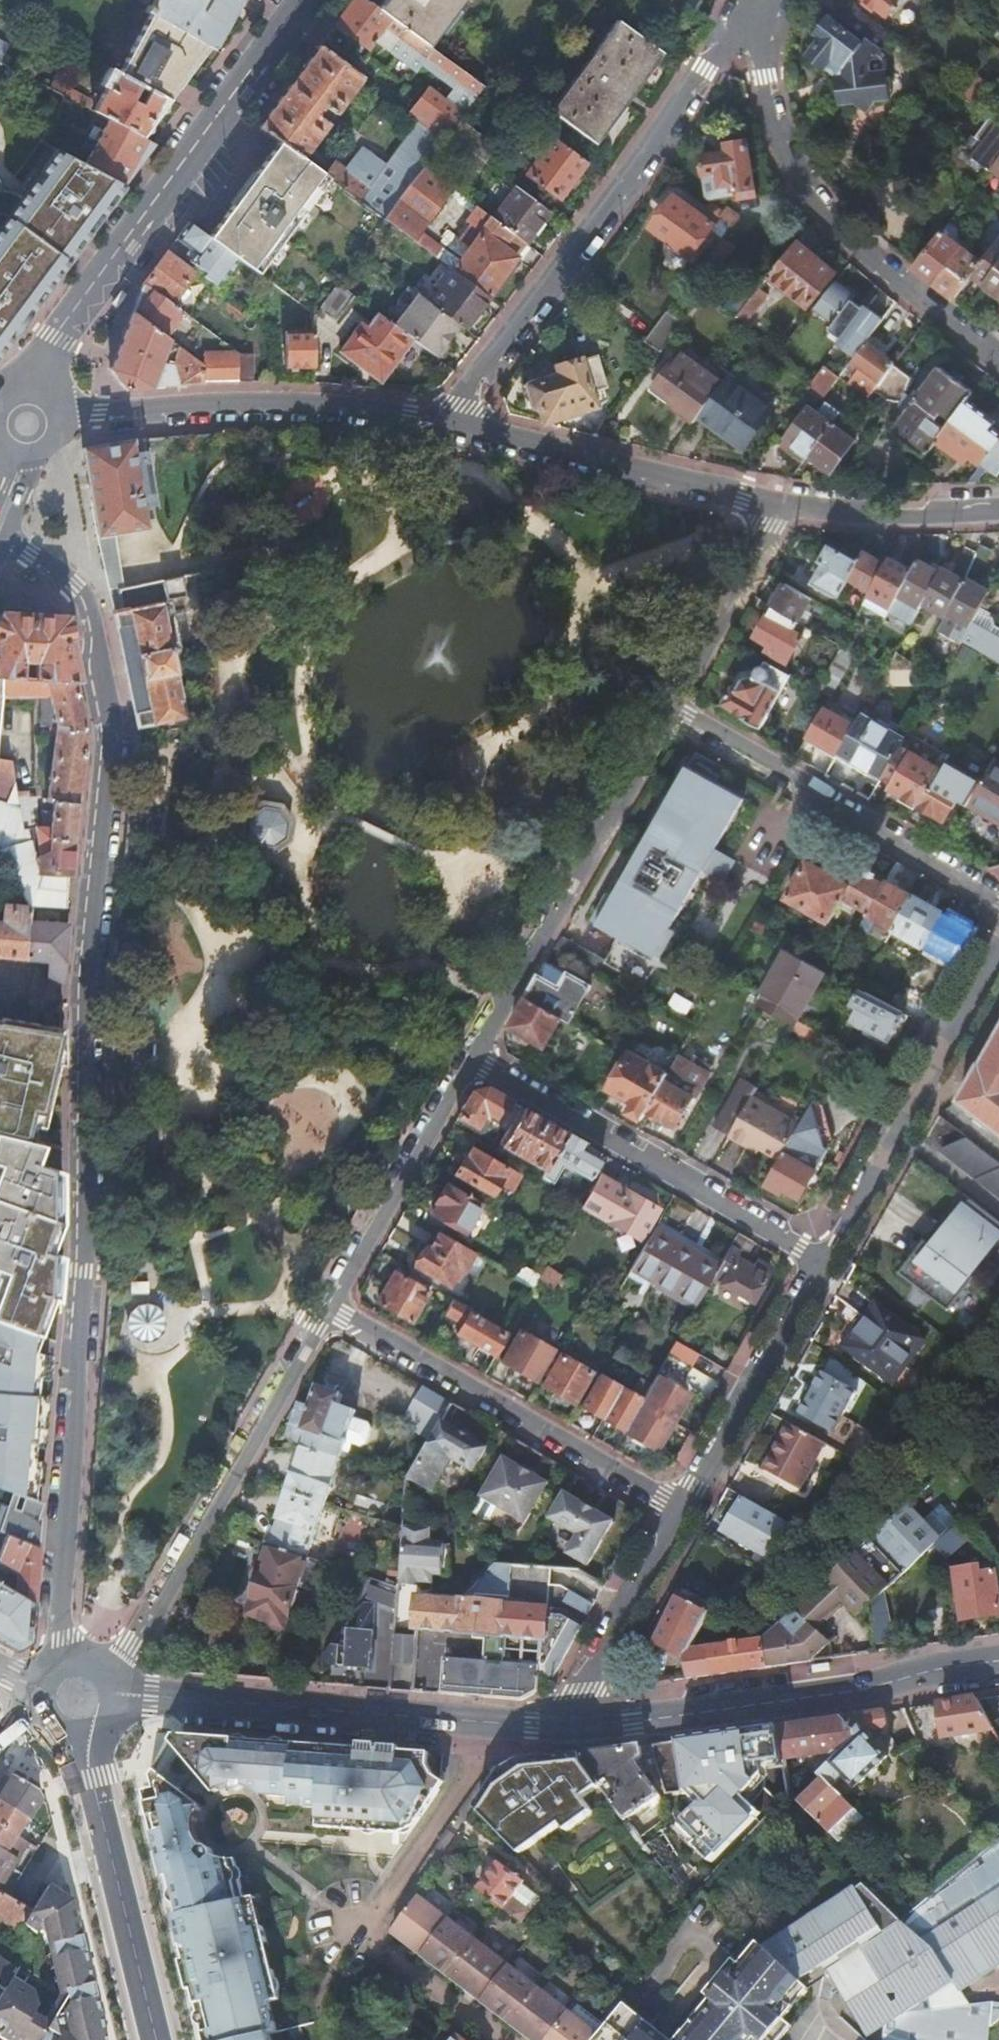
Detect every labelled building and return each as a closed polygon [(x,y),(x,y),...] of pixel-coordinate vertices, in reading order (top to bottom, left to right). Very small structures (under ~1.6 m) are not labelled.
[(152,8),(148,6),(144,13),(149,15),(209,48),(212,49),(234,9),(240,0),(156,0),(152,8)] [(423,45),(378,11),(362,0),(354,0),(339,21),(335,26),(368,48),(374,40),(418,70),(423,62),(455,85),(446,98),(430,88),(410,116),(420,123),(444,141),(448,137),(460,120),(483,89),(423,45)] [(423,45),(434,29),(455,1),(456,0),(386,0),(378,11),(423,45)] [(899,0),(875,0),(890,12),(899,0)] [(467,9),(455,1),(434,29),(446,38),(467,9)] [(886,38),(841,3),(816,34),(821,39),(808,57),(835,79),(840,106),(854,103),(865,111),(873,99),(887,95),(883,70),(882,70),(879,56),(875,53),(886,38)] [(180,85),(209,48),(149,15),(117,75),(138,86),(148,91),(167,102),(174,93),(180,85)] [(622,97),(657,50),(618,21),(550,112),(589,141),(622,97)] [(0,32),(0,49),(6,52),(13,39),(0,32)] [(259,129),(279,144),(301,160),(327,124),(317,117),(324,108),(334,116),(361,80),(319,48),(302,71),(259,129)] [(117,75),(109,71),(100,87),(106,90),(93,114),(109,121),(140,138),(153,122),(167,102),(148,91),(142,102),(133,97),(138,86),(117,75)] [(990,119),(976,137),(983,141),(971,156),(991,170),(998,159),(998,126),(990,119)] [(496,150),(460,120),(448,137),(484,164),(496,150)] [(85,166),(123,187),(131,176),(148,152),(154,145),(140,138),(109,121),(85,166)] [(336,165),(326,178),(384,222),(397,205),(407,191),(424,169),(444,141),(420,123),(387,167),(363,149),(346,173),(336,165)] [(558,199),(584,164),(534,127),(527,137),(545,151),(526,176),(558,199)] [(728,146),(729,154),(703,157),(706,174),(705,174),(708,198),(713,202),(736,198),(735,191),(754,189),(748,143),(728,146)] [(226,252),(238,261),(257,274),(326,178),(301,160),(279,144),(275,150),(273,152),(225,218),(215,230),(209,240),(223,250),(226,252)] [(74,253),(87,235),(123,187),(85,166),(71,158),(38,201),(0,252),(0,352),(74,253)] [(991,170),(998,177),(998,159),(991,170)] [(407,191),(397,205),(427,227),(454,192),(424,169),(407,191)] [(525,246),(549,214),(516,189),(492,221),(522,244),(525,246)] [(756,199),(754,189),(735,191),(736,198),(737,201),(756,199)] [(690,256),(713,226),(676,199),(653,228),(690,256)] [(397,205),(384,222),(414,244),(414,243),(420,236),(427,227),(397,205)] [(513,257),(522,244),(492,221),(475,209),(465,222),(468,225),(457,239),(470,249),(452,272),(486,298),(515,259),(513,257)] [(728,210),(721,219),(722,220),(731,227),(723,238),(735,247),(750,228),(738,219),(739,218),(728,210)] [(731,227),(722,220),(713,232),(723,239),(723,238),(731,227)] [(998,243),(998,223),(997,221),(980,245),(991,254),(998,243)] [(226,252),(223,250),(209,240),(189,224),(180,236),(176,241),(195,255),(189,263),(204,275),(202,278),(217,289),(238,261),(226,252)] [(970,239),(950,224),(942,234),(963,249),(970,239)] [(942,234),(916,268),(926,276),(936,284),(963,249),(942,234)] [(420,236),(414,243),(429,252),(433,246),(420,236)] [(837,275),(798,243),(771,276),(810,308),(837,275)] [(991,254),(983,264),(974,275),(998,295),(998,243),(991,254)] [(963,249),(936,284),(945,291),(956,300),(974,275),(983,264),(963,249)] [(155,269),(143,286),(171,307),(195,274),(167,253),(155,269)] [(487,299),(486,298),(452,272),(448,269),(434,288),(440,293),(431,305),(459,327),(464,330),(487,299)] [(858,357),(867,344),(884,321),(866,308),(864,310),(854,302),(857,298),(837,283),(814,312),(834,327),(830,332),(841,340),(839,343),(858,357)] [(318,311),(335,324),(355,297),(337,284),(318,311)] [(138,298),(132,315),(165,339),(182,315),(171,307),(143,286),(138,298)] [(418,296),(407,288),(397,302),(398,306),(395,309),(403,316),(418,296)] [(761,289),(736,319),(745,325),(769,297),(761,289)] [(240,322),(248,312),(221,292),(213,302),(240,322)] [(459,327),(431,305),(418,296),(403,316),(395,327),(413,341),(436,358),(459,327)] [(668,313),(647,342),(661,352),(682,323),(668,313)] [(120,347),(110,372),(125,392),(149,389),(204,385),(204,366),(179,349),(165,339),(132,315),(120,347)] [(384,379),(413,341),(395,327),(379,315),(367,331),(365,329),(357,339),(353,336),(340,354),(362,370),(365,364),(384,379)] [(314,370),(313,333),(285,333),(285,370),(314,370)] [(857,376),(850,386),(869,400),(875,392),(895,366),(895,365),(867,344),(858,357),(850,367),(856,372),(860,368),(863,370),(860,376),(857,376)] [(651,391),(695,424),(698,420),(725,384),(680,350),(651,391)] [(204,366),(204,385),(213,385),(228,385),(238,385),(239,355),(204,356),(204,366)] [(239,355),(238,385),(248,384),(249,384),(250,355),(239,355)] [(524,381),(523,383),(522,384),(523,386),(530,409),(537,408),(543,424),(597,407),(597,404),(604,402),(606,401),(607,400),(607,397),(607,395),(606,389),(596,356),(556,368),(557,371),(544,374),(528,379),(524,381)] [(912,379),(895,366),(875,392),(887,401),(904,404),(912,379)] [(817,378),(807,392),(821,402),(839,378),(826,368),(817,378)] [(899,439),(926,459),(939,441),(953,422),(968,401),(973,394),(940,368),(891,433),(899,439)] [(725,384),(698,420),(743,452),(775,411),(729,378),(725,384)] [(953,422),(994,452),(998,445),(998,416),(995,422),(968,401),(953,422)] [(805,462),(809,457),(832,425),(841,413),(828,402),(818,415),(811,409),(781,447),(802,462),(805,462)] [(971,457),(983,466),(994,452),(953,422),(939,441),(967,462),(971,457)] [(855,443),(832,425),(809,457),(831,474),(855,443)] [(147,530),(132,441),(81,448),(97,537),(147,530)] [(983,466),(988,470),(998,477),(998,445),(994,452),(983,466)] [(983,466),(968,485),(977,484),(988,470),(983,466)] [(811,584),(838,599),(848,581),(859,563),(829,546),(819,563),(823,565),(811,584)] [(994,551),(982,546),(978,554),(971,571),(982,576),(994,551)] [(945,617),(947,615),(966,581),(971,571),(978,554),(966,549),(952,575),(943,570),(941,575),(924,605),(945,617)] [(848,581),(870,593),(885,567),(863,554),(859,563),(848,581)] [(251,584),(251,559),(185,573),(190,597),(197,596),(251,584)] [(889,612),(899,595),(912,572),(890,559),(885,567),(870,593),(862,606),(885,619),(889,612)] [(912,625),(924,605),(941,575),(918,562),(912,572),(899,595),(889,612),(912,625)] [(120,605),(121,612),(170,601),(185,598),(180,577),(116,591),(119,605),(120,605)] [(960,645),(962,642),(980,610),(989,594),(966,581),(947,615),(945,617),(937,632),(960,645)] [(812,601),(786,585),(780,596),(769,589),(761,602),(772,609),(799,624),(812,601)] [(170,601),(172,609),(198,603),(197,596),(190,597),(185,598),(170,601)] [(127,685),(136,729),(194,717),(172,609),(170,601),(121,612),(112,614),(127,685)] [(794,632),(799,624),(772,609),(755,638),(771,647),(768,652),(787,664),(802,637),(794,632)] [(962,642),(998,664),(998,631),(994,628),(991,616),(980,610),(962,642)] [(76,683),(63,620),(1,617),(0,619),(0,678),(76,683)] [(870,646),(861,661),(869,666),(878,650),(870,646)] [(969,666),(975,653),(963,647),(956,659),(969,666)] [(841,649),(817,692),(831,700),(855,657),(841,649)] [(790,677),(766,662),(763,667),(757,668),(754,673),(755,676),(754,678),(752,677),(744,680),(738,690),(733,687),(722,706),(743,718),(743,720),(761,730),(790,677)] [(73,843),(84,762),(87,738),(76,683),(0,678),(0,700),(0,698),(41,699),(40,727),(50,729),(49,733),(54,735),(44,804),(47,805),(47,808),(51,809),(51,814),(41,813),(41,829),(36,829),(34,809),(18,811),(20,821),(22,832),(34,831),(39,855),(51,852),(50,841),(71,842),(73,843)] [(839,755),(855,726),(825,709),(809,737),(839,755)] [(905,740),(861,715),(855,726),(839,755),(882,780),(901,747),(905,740)] [(905,740),(901,747),(939,769),(944,761),(947,756),(909,733),(905,740)] [(916,806),(918,807),(936,775),(939,769),(901,747),(882,780),(892,785),(889,790),(900,797),(901,797),(906,806),(916,806)] [(968,807),(998,825),(998,757),(997,756),(982,783),(968,807)] [(939,769),(936,775),(918,807),(919,807),(921,812),(929,817),(934,816),(944,822),(956,800),(967,807),(968,807),(982,783),(944,761),(939,769)] [(12,845),(14,840),(11,823),(20,821),(18,811),(10,764),(0,762),(0,850),(12,845)] [(592,922),(597,924),(596,926),(618,937),(604,962),(603,964),(617,972),(624,976),(644,987),(659,960),(657,959),(673,932),(668,930),(701,871),(714,849),(743,798),(687,766),(612,898),(608,895),(592,922)] [(257,798),(240,811),(236,831),(250,850),(270,852),(287,839),(290,818),(277,801),(257,798)] [(28,908),(66,912),(69,862),(70,848),(71,842),(50,841),(51,852),(39,855),(38,875),(21,864),(12,845),(0,850),(0,857),(6,871),(28,908)] [(736,861),(714,849),(701,871),(723,884),(736,861)] [(844,898),(845,899),(852,887),(807,861),(785,899),(829,924),(844,898)] [(852,887),(845,899),(869,913),(887,881),(863,867),(852,887)] [(878,923),(893,931),(914,896),(887,881),(869,913),(867,916),(878,923)] [(914,896),(893,931),(923,947),(943,913),(914,896)] [(24,960),(28,908),(2,906),(1,923),(0,923),(0,958),(24,960)] [(47,978),(63,984),(64,973),(68,912),(66,912),(28,908),(24,960),(44,962),(48,966),(47,978)] [(923,947),(955,966),(975,931),(943,913),(923,947)] [(867,916),(859,930),(870,936),(878,923),(867,916)] [(759,917),(751,930),(766,938),(773,925),(759,917)] [(787,950),(757,1002),(794,1022),(796,1019),(824,972),(787,950)] [(538,977),(525,998),(569,1023),(589,988),(545,963),(538,977)] [(858,992),(851,1005),(858,1009),(851,1022),(890,1042),(904,1014),(889,1006),(860,990),(858,992)] [(692,1003),(676,993),(669,1006),(685,1015),(692,1003)] [(915,1005),(895,994),(889,1006),(904,1014),(909,1016),(915,1005)] [(569,1023),(525,998),(512,1021),(508,1028),(544,1048),(555,1028),(573,1038),(578,1029),(569,1023)] [(46,1028),(0,1019),(0,1021),(0,1137),(30,1144),(34,1127),(42,1129),(45,1114),(47,1115),(56,1078),(59,1064),(61,1065),(61,1041),(61,1035),(61,1031),(46,1028)] [(796,1019),(794,1022),(790,1030),(823,1048),(829,1038),(796,1019)] [(958,1100),(965,1105),(966,1103),(978,1113),(977,1115),(995,1129),(996,1127),(998,1129),(998,1027),(996,1033),(998,1035),(983,1061),(982,1061),(980,1063),(980,1062),(976,1068),(978,1068),(962,1096),(961,1095),(958,1100)] [(629,1112),(642,1119),(647,1112),(669,1073),(649,1062),(650,1060),(649,1056),(638,1049),(633,1050),(632,1052),(630,1050),(608,1089),(634,1103),(629,1112)] [(712,1073),(679,1055),(669,1073),(647,1112),(649,1113),(648,1115),(661,1123),(662,1121),(675,1128),(693,1097),(697,1099),(712,1073)] [(873,1083),(885,1089),(893,1075),(881,1068),(873,1083)] [(712,1127),(729,1136),(752,1097),(757,1088),(740,1079),(712,1127)] [(461,1111),(458,1117),(477,1128),(484,1115),(489,1114),(500,1120),(497,1125),(508,1132),(521,1108),(511,1102),(487,1088),(473,1092),(461,1111)] [(752,1097),(729,1136),(747,1147),(750,1143),(780,1160),(800,1125),(752,1097)] [(810,1106),(800,1125),(780,1160),(766,1186),(781,1194),(784,1189),(801,1198),(831,1143),(819,1107),(815,1109),(810,1106)] [(501,1144),(497,1152),(501,1154),(505,1147),(544,1169),(552,1156),(565,1133),(541,1120),(521,1108),(508,1132),(501,1144)] [(453,1126),(445,1139),(471,1151),(466,1158),(465,1157),(454,1174),(491,1196),(499,1184),(507,1169),(508,1168),(473,1148),(478,1141),(453,1126)] [(582,1149),(584,1144),(581,1143),(565,1133),(552,1156),(565,1163),(591,1178),(601,1161),(582,1149)] [(1,1165),(0,1166),(0,1270),(5,1272),(0,1288),(0,1322),(40,1337),(55,1299),(59,1300),(61,1270),(62,1259),(50,1253),(62,1226),(62,1181),(62,1175),(37,1160),(43,1148),(30,1144),(0,1137),(0,1165),(1,1165)] [(968,1137),(943,1148),(952,1160),(956,1157),(965,1170),(969,1168),(977,1179),(981,1177),(990,1189),(993,1187),(998,1195),(998,1162),(968,1137)] [(565,1163),(552,1156),(544,1169),(540,1176),(553,1184),(565,1163)] [(507,1169),(499,1184),(512,1191),(520,1177),(507,1169)] [(583,1202),(581,1206),(641,1241),(659,1210),(599,1175),(583,1202)] [(429,1212),(464,1232),(481,1205),(446,1184),(429,1212)] [(934,1244),(970,1273),(987,1252),(998,1237),(998,1223),(969,1199),(956,1216),(954,1215),(945,1226),(947,1227),(934,1244)] [(654,1229),(630,1272),(694,1310),(711,1280),(719,1266),(654,1229)] [(473,1253),(435,1230),(414,1265),(447,1284),(451,1277),(457,1280),(473,1253)] [(742,1261),(753,1242),(738,1233),(719,1266),(711,1280),(753,1303),(772,1270),(757,1261),(753,1267),(742,1261)] [(934,1244),(926,1238),(900,1272),(915,1284),(917,1285),(921,1279),(935,1290),(931,1296),(933,1297),(949,1310),(974,1276),(970,1273),(934,1244)] [(987,1252),(970,1273),(974,1276),(991,1255),(987,1252)] [(514,1277),(534,1289),(538,1281),(541,1276),(521,1265),(514,1277)] [(546,1266),(541,1276),(538,1281),(552,1289),(560,1274),(546,1266)] [(411,1324),(431,1288),(397,1267),(387,1284),(390,1286),(378,1305),(411,1324)] [(921,1279),(917,1285),(915,1284),(913,1287),(930,1300),(933,1297),(931,1296),(935,1290),(921,1279)] [(466,1312),(468,1309),(452,1299),(444,1313),(462,1323),(456,1334),(493,1355),(505,1332),(469,1311),(468,1313),(466,1312)] [(838,1349),(893,1389),(929,1340),(874,1300),(838,1349)] [(127,1334),(163,1338),(166,1305),(130,1302),(127,1334)] [(39,1356),(39,1354),(35,1352),(40,1337),(0,1322),(0,1489),(22,1496),(33,1500),(35,1485),(42,1486),(44,1462),(33,1461),(34,1447),(44,1448),(48,1400),(38,1399),(38,1395),(36,1395),(37,1380),(47,1381),(49,1356),(39,1356)] [(539,1373),(542,1374),(545,1369),(542,1367),(552,1349),(519,1330),(500,1362),(534,1381),(539,1373)] [(681,1344),(676,1341),(668,1355),(692,1368),(699,1355),(681,1344)] [(593,1373),(555,1351),(552,1349),(542,1367),(545,1369),(546,1368),(548,1369),(543,1375),(546,1377),(541,1386),(575,1405),(593,1373)] [(608,1360),(581,1406),(603,1419),(604,1419),(621,1388),(609,1381),(618,1365),(608,1360)] [(800,1413),(835,1433),(858,1391),(824,1371),(800,1413)] [(689,1395),(656,1376),(652,1385),(645,1397),(630,1423),(625,1431),(625,1432),(624,1433),(651,1449),(659,1447),(673,1423),(689,1395)] [(302,1446),(301,1448),(340,1460),(371,1471),(374,1461),(350,1454),(353,1445),(362,1447),(367,1445),(372,1430),(369,1424),(354,1419),(357,1412),(339,1406),(345,1389),(319,1380),(310,1405),(298,1401),(290,1425),(291,1425),(291,1426),(290,1429),(290,1431),(290,1434),(291,1436),(292,1439),(294,1441),(296,1443),(298,1444),(300,1445),(302,1446)] [(634,1396),(621,1388),(604,1419),(603,1419),(625,1432),(625,1431),(630,1423),(645,1397),(652,1385),(644,1380),(634,1396)] [(403,1424),(431,1441),(442,1422),(453,1404),(425,1387),(403,1424)] [(890,1425),(897,1433),(912,1418),(904,1412),(890,1425)] [(488,1449),(442,1422),(431,1441),(408,1479),(433,1494),(453,1460),(475,1472),(488,1449)] [(811,1462),(822,1442),(791,1423),(765,1469),(800,1490),(814,1465),(811,1462)] [(340,1460),(301,1448),(287,1490),(326,1502),(340,1460)] [(506,1459),(483,1497),(527,1523),(549,1484),(506,1459)] [(308,1558),(326,1502),(287,1490),(269,1545),(308,1558)] [(367,1515),(372,1517),(377,1500),(354,1493),(348,1509),(367,1515)] [(567,1494),(552,1519),(580,1535),(569,1554),(589,1565),(614,1522),(567,1494)] [(6,1534),(37,1547),(39,1524),(40,1517),(36,1516),(41,1502),(33,1500),(22,1496),(17,1510),(0,1504),(0,1532),(6,1534)] [(719,1533),(766,1560),(796,1531),(740,1497),(719,1533)] [(884,1594),(942,1540),(909,1504),(825,1581),(807,1599),(783,1621),(769,1633),(762,1639),(767,1668),(811,1661),(831,1643),(817,1627),(847,1600),(868,1623),(873,1618),(872,1606),(884,1594)] [(338,1568),(353,1573),(366,1533),(361,1532),(367,1515),(348,1509),(330,1565),(331,1566),(338,1568)] [(430,1528),(403,1526),(398,1585),(409,1585),(409,1582),(431,1583),(432,1575),(442,1575),(444,1544),(429,1543),(430,1528)] [(17,1649),(29,1641),(37,1547),(6,1534),(0,1548),(0,1572),(5,1574),(3,1584),(0,1582),(0,1640),(17,1649)] [(444,1544),(442,1575),(448,1576),(450,1545),(444,1544)] [(297,1591),(308,1558),(269,1545),(263,1565),(256,1562),(251,1575),(259,1577),(246,1614),(262,1620),(282,1627),(285,1628),(297,1591)] [(313,1605),(330,1610),(336,1593),(323,1588),(331,1566),(330,1565),(308,1558),(297,1591),(316,1596),(313,1605)] [(549,1686),(595,1603),(570,1590),(572,1570),(530,1568),(527,1589),(498,1586),(499,1566),(498,1566),(466,1603),(420,1598),(416,1629),(420,1629),(488,1636),(485,1661),(445,1657),(442,1692),(442,1694),(523,1700),(549,1686)] [(979,1572),(979,1567),(954,1570),(962,1621),(998,1615),(998,1592),(996,1570),(979,1572)] [(797,1588),(807,1599),(825,1581),(815,1570),(797,1588)] [(397,1594),(371,1586),(367,1598),(396,1608),(397,1594)] [(888,1630),(884,1594),(872,1606),(873,1618),(874,1631),(888,1630)] [(685,1659),(691,1648),(707,1618),(711,1614),(678,1597),(654,1643),(685,1659)] [(323,1664),(372,1669),(376,1605),(367,1604),(352,1624),(351,1630),(347,1630),(324,1658),(323,1664)] [(762,1625),(769,1633),(783,1621),(775,1613),(762,1625)] [(280,1632),(282,1627),(262,1620),(261,1625),(280,1632)] [(738,1672),(767,1668),(762,1639),(748,1641),(747,1636),(730,1638),(730,1643),(691,1648),(685,1659),(688,1679),(700,1677),(738,1672)] [(418,1648),(419,1640),(394,1637),(392,1663),(416,1664),(418,1648)] [(833,1658),(831,1643),(811,1661),(828,1659),(833,1658)] [(985,1698),(940,1704),(946,1738),(998,1728),(998,1727),(985,1698)] [(832,1775),(840,1784),(851,1773),(862,1786),(903,1748),(890,1735),(887,1735),(886,1733),(888,1733),(889,1733),(890,1730),(889,1726),(894,1723),(890,1712),(842,1719),(856,1739),(849,1747),(825,1769),(832,1775)] [(856,1739),(842,1719),(779,1728),(785,1759),(831,1756),(845,1742),(849,1747),(856,1739)] [(785,1759),(779,1728),(656,1745),(665,1789),(692,1789),(701,1803),(675,1828),(692,1847),(697,1844),(713,1860),(765,1808),(751,1795),(775,1775),(775,1768),(785,1767),(785,1759)] [(400,1835),(415,1829),(445,1783),(434,1776),(429,1766),(429,1753),(176,1736),(172,1744),(215,1797),(224,1792),(231,1790),(233,1792),(237,1794),(240,1794),(242,1793),(244,1790),(250,1791),(253,1793),(256,1797),(258,1798),(290,1800),(290,1809),(319,1810),(318,1829),(363,1832),(377,1833),(400,1835)] [(642,1757),(640,1747),(582,1755),(583,1764),(599,1786),(609,1779),(621,1795),(611,1802),(624,1821),(646,1805),(650,1811),(661,1803),(657,1797),(658,1796),(634,1761),(642,1757)] [(498,1789),(482,1813),(519,1854),(561,1826),(569,1831),(594,1815),(584,1800),(602,1789),(599,1786),(583,1764),(526,1768),(498,1789)] [(796,1768),(801,1799),(803,1797),(839,1831),(863,1808),(840,1784),(832,1775),(822,1784),(816,1778),(811,1782),(808,1778),(805,1766),(796,1768)] [(273,2038),(280,2036),(273,2006),(284,2004),(276,1973),(273,1974),(270,1975),(269,1971),(263,1947),(269,1945),(265,1930),(254,1932),(246,1903),(236,1861),(231,1862),(224,1862),(215,1859),(215,1857),(215,1854),(214,1852),(212,1850),(210,1849),(206,1850),(201,1843),(199,1837),(198,1831),(199,1826),(200,1820),(202,1815),(205,1810),(157,1773),(146,1794),(154,1828),(152,1828),(163,1865),(205,2039),(274,2039),(273,2038)] [(27,1822),(35,1809),(39,1803),(33,1792),(9,1779),(7,1782),(0,1793),(0,1806),(27,1822)] [(609,1779),(599,1786),(602,1789),(611,1802),(621,1795),(609,1779)] [(145,1796),(152,1828),(154,1828),(146,1794),(145,1796)] [(4,1855),(15,1838),(16,1839),(27,1822),(0,1806),(0,1853),(4,1855)] [(24,1844),(16,1839),(15,1838),(4,1855),(0,1853),(0,1886),(24,1844)] [(994,1848),(935,1895),(910,1914),(901,1922),(864,1885),(797,1929),(773,1945),(765,1949),(800,1982),(825,1967),(828,1971),(839,1975),(842,1962),(843,1962),(860,1951),(890,1996),(887,2007),(886,2029),(885,2039),(987,2039),(988,2029),(998,2021),(998,2020),(998,2004),(990,2004),(969,2006),(954,1984),(984,1965),(995,1959),(998,1965),(998,1844),(994,1848)] [(478,1892),(503,1911),(520,1924),(529,1912),(533,1912),(540,1902),(540,1898),(541,1898),(523,1884),(525,1882),(500,1863),(478,1892)] [(47,1889),(30,1912),(34,1914),(49,1891),(47,1889)] [(76,1940),(78,1941),(69,1905),(49,1891),(34,1914),(42,1918),(54,1924),(53,1927),(75,1940),(76,1940)] [(16,1934),(21,1927),(30,1912),(0,1895),(0,1923),(16,1934)] [(416,1896),(388,1935),(405,1947),(418,1957),(447,1919),(416,1896)] [(257,1900),(246,1903),(254,1932),(265,1930),(257,1900)] [(21,1927),(33,1935),(42,1918),(34,1914),(30,1912),(21,1927)] [(71,2027),(97,2039),(102,2039),(78,1941),(76,1940),(75,1940),(53,1927),(54,1924),(42,1918),(33,1935),(36,1936),(37,1934),(41,1936),(44,1949),(50,1947),(64,2006),(62,2008),(61,2010),(60,2013),(60,2015),(61,2021),(71,2027)] [(447,1919),(418,1957),(433,1968),(449,1981),(478,1943),(447,1919)] [(478,1943),(449,1981),(464,1992),(478,2002),(507,1965),(478,1943)] [(809,1990),(800,1982),(765,1949),(758,1943),(740,1965),(734,1960),(724,1973),(729,1978),(723,1984),(718,1979),(705,1995),(710,1999),(676,2039),(781,2039),(792,2027),(783,2020),(793,2008),(788,2004),(795,1996),(800,2000),(809,1990)] [(273,1974),(276,1973),(269,1945),(263,1947),(269,1971),(270,1975),(273,1974)] [(44,1949),(56,1999),(60,2015),(60,2013),(61,2010),(62,2008),(64,2006),(50,1947),(44,1949)] [(872,2037),(886,2029),(887,2007),(890,1996),(860,1951),(843,1962),(842,1962),(839,1975),(828,1971),(836,1982),(872,2037)] [(3,1992),(9,1981),(15,1972),(0,1962),(0,1989),(3,1992)] [(507,1965),(478,2002),(495,2015),(509,2025),(538,1988),(507,1965)] [(800,1982),(809,1990),(827,1979),(836,1982),(828,1971),(825,1967),(800,1982)] [(729,1978),(724,1973),(718,1979),(723,1984),(729,1978)] [(9,1981),(3,1992),(34,2008),(32,1995),(9,1981)] [(529,2039),(546,2039),(568,2011),(538,1988),(509,2025),(525,2037),(529,2039)] [(71,2027),(61,2021),(64,2031),(52,2034),(50,2023),(44,2032),(33,2026),(28,2023),(31,2017),(35,2010),(34,2008),(3,1992),(0,1997),(0,2039),(1,2039),(64,2039),(71,2027)] [(793,2008),(800,2000),(795,1996),(788,2004),(793,2008)] [(64,2031),(61,2021),(60,2015),(56,1999),(41,2023),(31,2017),(28,2023),(33,2026),(44,2032),(50,2023),(52,2034),(64,2031)] [(648,2023),(624,2003),(619,2009),(621,2011),(595,2039),(667,2039),(648,2023)] [(593,2039),(595,2039),(621,2011),(619,2009),(598,2034),(593,2039)] [(595,2031),(568,2011),(546,2039),(587,2039),(595,2031)] [(71,2027),(64,2039),(97,2039),(71,2027)] [(598,2034),(595,2031),(587,2039),(593,2039),(598,2034)]
